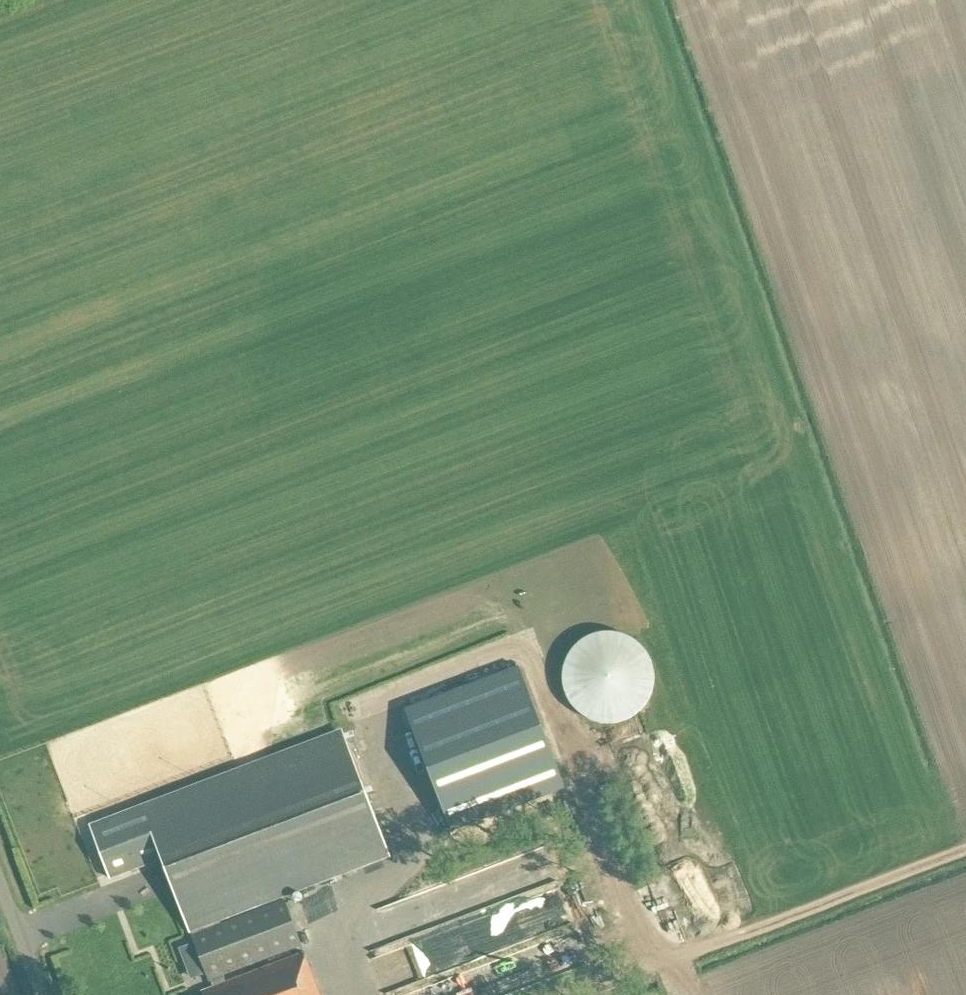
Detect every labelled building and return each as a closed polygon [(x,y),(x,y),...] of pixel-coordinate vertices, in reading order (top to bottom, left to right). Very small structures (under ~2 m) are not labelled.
[(652,694),(655,680),(653,666),(647,653),(637,642),(625,635),(611,632),(597,634),(584,640),(573,650),(566,662),(563,676),(565,690),(571,703),(580,714),(593,721),(607,724),(621,722),(634,716),(645,707),(652,694)] [(520,668),(406,710),(451,831),(565,789),(520,668)] [(390,852),(344,732),(91,828),(110,879),(162,859),(188,929),(189,928),(192,935),(191,936),(208,981),(209,981),(212,988),(200,992),(201,994),(320,994),(304,953),(227,982),(225,975),(302,945),(285,901),(223,925),(221,919),(290,892),(289,891),(390,852)]
